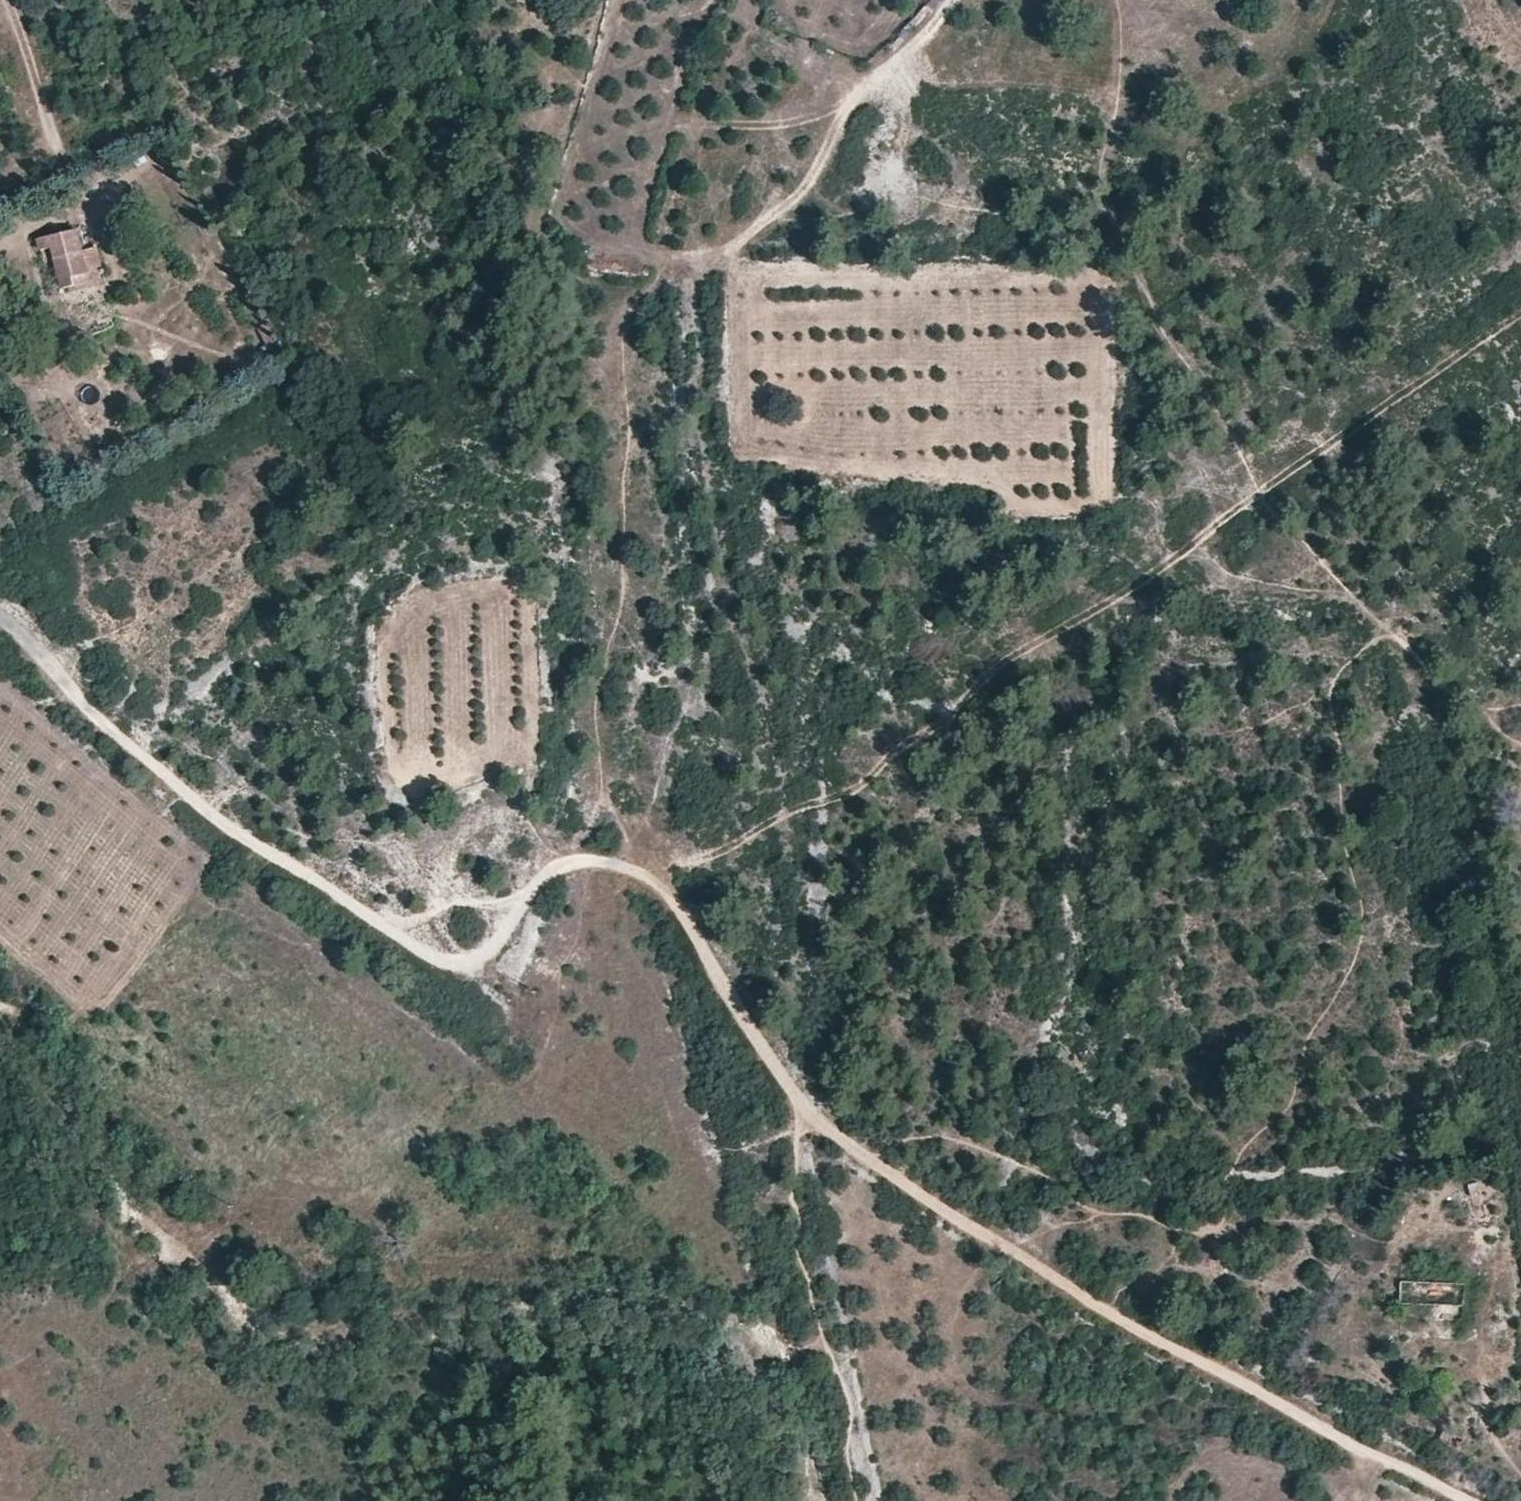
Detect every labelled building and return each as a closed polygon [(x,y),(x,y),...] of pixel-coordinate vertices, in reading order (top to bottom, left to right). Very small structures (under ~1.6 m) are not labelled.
[(74,278),(86,274),(80,253),(75,235),(37,246),(41,260),(51,257),(61,292),(77,288),(74,278)] [(95,249),(80,253),(86,274),(74,278),(77,288),(88,285),(101,271),(95,249)] [(263,352),(273,347),(265,331),(255,336),(263,352)] [(1479,1179),(1468,1181),(1478,1220),(1489,1217),(1479,1179)]
